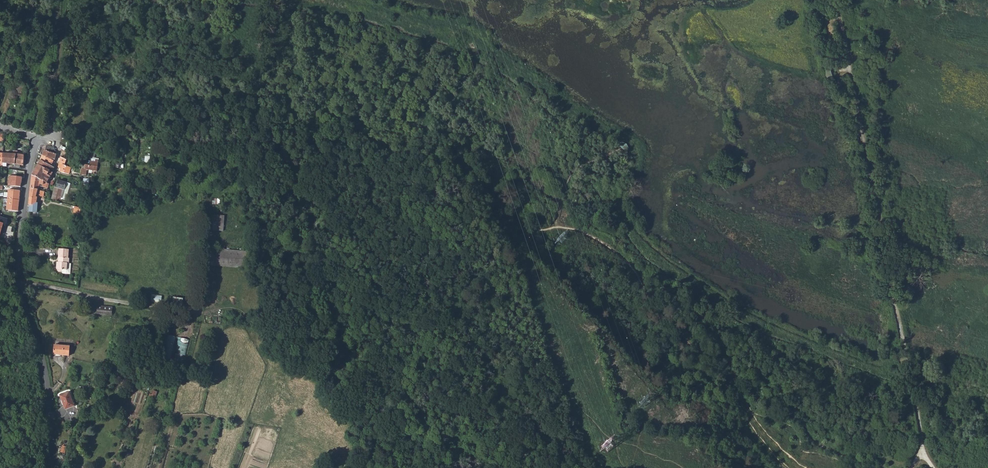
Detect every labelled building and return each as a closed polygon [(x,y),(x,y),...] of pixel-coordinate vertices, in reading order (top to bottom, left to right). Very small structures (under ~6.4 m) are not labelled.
[(831,71),(830,66),(826,70),(826,75),(832,84),(835,84),(831,71)] [(47,145),(43,155),(52,160),(53,159),(56,160),(57,154),(55,147),(47,145)] [(18,151),(14,150),(14,154),(17,154),(15,164),(13,164),(13,166),(17,166),(17,167),(20,167),(21,165),(24,166),(25,155),(18,154),(18,151)] [(6,163),(13,164),(15,164),(17,154),(14,154),(4,153),(3,162),(6,163)] [(43,155),(41,160),(54,167),(55,164),(53,163),(54,161),(52,160),(43,155)] [(87,170),(97,171),(99,161),(92,159),(91,163),(90,165),(83,164),(82,164),(82,176),(86,176),(87,170)] [(41,160),(39,164),(47,169),(48,168),(53,170),(54,167),(41,160)] [(69,174),(71,167),(63,165),(63,164),(59,163),(58,167),(61,168),(60,171),(69,174)] [(39,164),(32,176),(41,180),(47,169),(39,164)] [(47,183),(53,172),(47,169),(41,180),(47,183)] [(46,187),(47,183),(41,180),(32,176),(32,175),(31,188),(39,190),(40,183),(43,184),(43,186),(46,187)] [(22,177),(10,176),(9,185),(12,186),(16,186),(19,187),(20,183),(21,183),(22,177)] [(57,187),(53,187),(52,189),(54,190),(52,199),(59,200),(63,190),(65,190),(67,182),(59,181),(57,187)] [(40,196),(41,191),(39,190),(31,188),(29,205),(30,205),(30,211),(37,212),(38,202),(37,202),(37,198),(39,198),(40,196)] [(20,191),(9,190),(8,200),(20,201),(20,191)] [(20,201),(8,200),(7,211),(19,212),(20,201)] [(224,216),(214,216),(213,231),(224,231),(224,216)] [(69,249),(60,248),(59,261),(57,261),(57,269),(58,269),(58,270),(59,271),(60,271),(61,271),(62,271),(62,270),(62,269),(62,274),(70,275),(71,262),(69,262),(70,257),(69,257),(69,249)] [(211,251),(210,266),(228,267),(230,251),(211,251)] [(249,252),(230,251),(228,267),(248,268),(249,252)] [(174,297),(173,304),(183,305),(183,298),(174,297)] [(112,308),(98,306),(97,314),(111,316),(112,308)] [(162,357),(171,359),(176,336),(167,334),(162,357)] [(174,359),(184,362),(190,340),(180,337),(174,359)] [(69,346),(54,345),(54,354),(69,356),(69,346)] [(69,391),(60,394),(65,408),(74,405),(69,391)]
